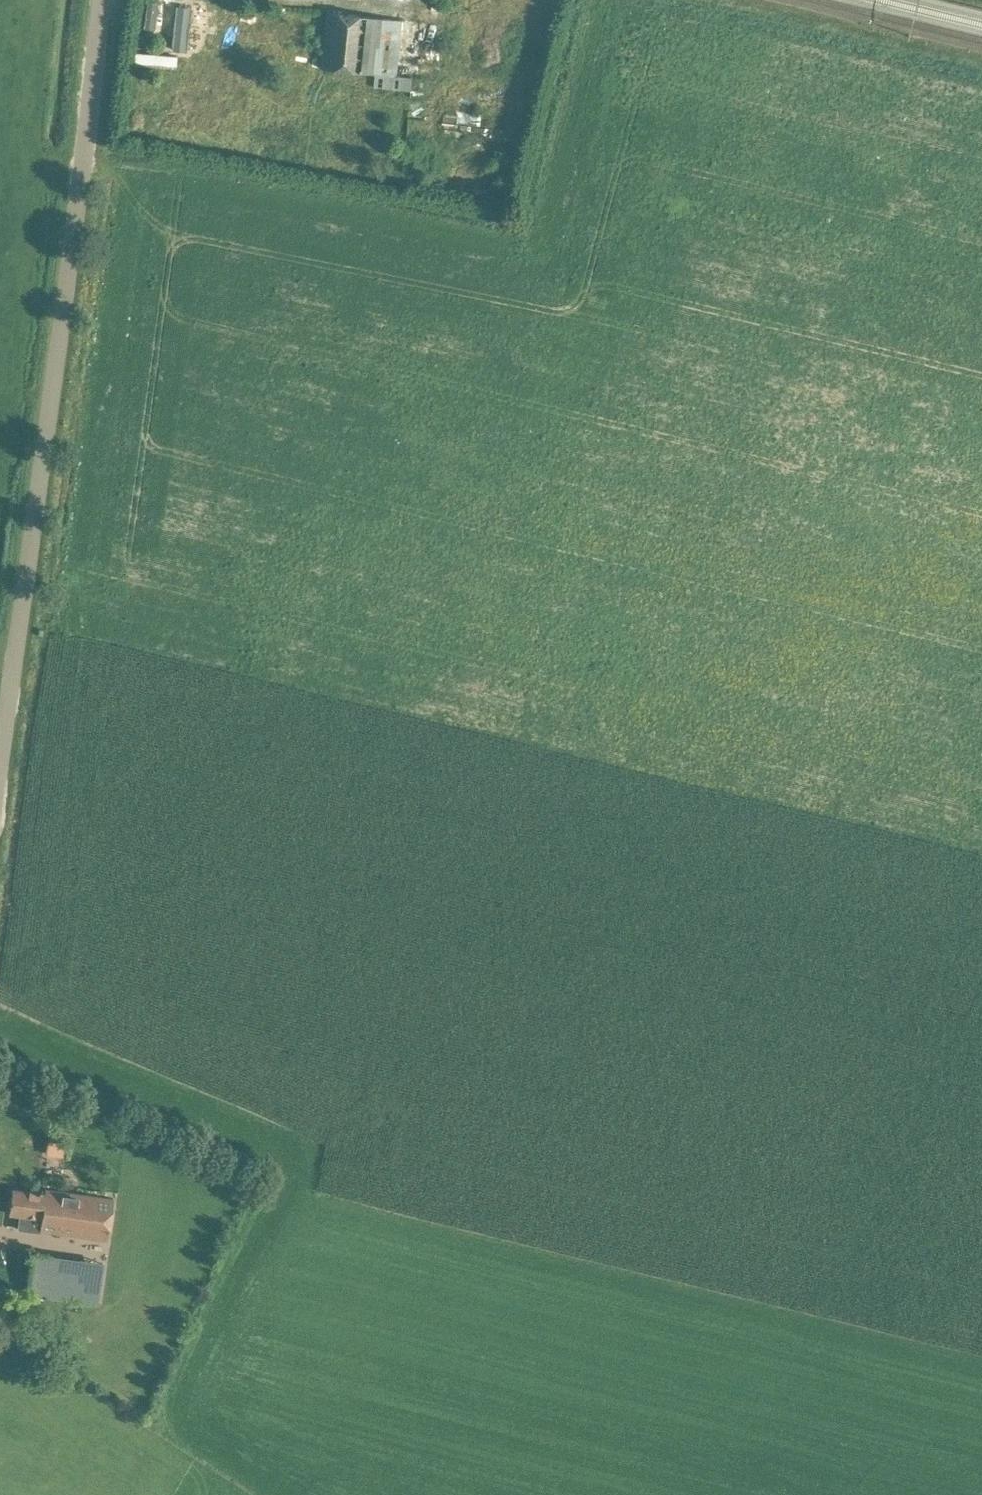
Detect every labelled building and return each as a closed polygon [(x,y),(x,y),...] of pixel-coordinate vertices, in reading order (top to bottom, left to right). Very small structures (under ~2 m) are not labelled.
[(158,31),(160,3),(146,2),(144,30),(158,31)] [(167,49),(181,51),(188,9),(175,6),(167,49)] [(328,12),(323,68),(342,70),(376,73),(375,86),(412,90),(413,76),(397,75),(403,19),(348,14),(328,12)] [(67,1155),(68,1134),(45,1133),(44,1154),(67,1155)] [(38,1190),(38,1192),(12,1188),(8,1213),(20,1215),(18,1229),(40,1232),(41,1229),(107,1238),(113,1199),(45,1190),(44,1193),(41,1192),(41,1191),(38,1190)] [(33,1254),(27,1294),(54,1298),(60,1257),(33,1254)]
